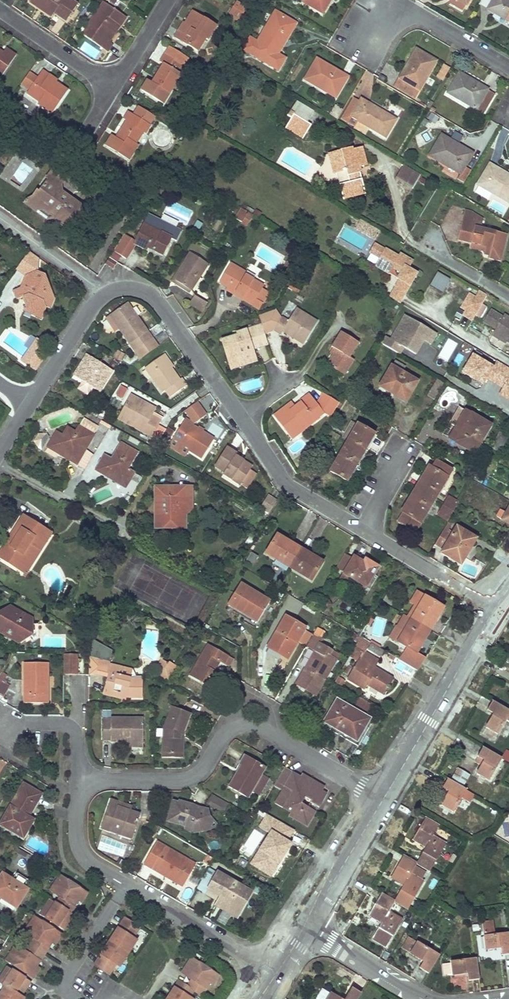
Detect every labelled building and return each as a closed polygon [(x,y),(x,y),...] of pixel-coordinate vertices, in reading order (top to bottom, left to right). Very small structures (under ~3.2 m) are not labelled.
[(30,3),(51,18),(53,13),(66,22),(77,5),(69,0),(32,0),(30,3)] [(301,2),(321,15),(330,0),(302,0),(301,2)] [(486,10),(508,23),(508,0),(492,0),(486,10)] [(91,26),(84,37),(100,47),(116,24),(120,27),(126,19),(103,4),(88,25),(91,26)] [(243,14),(231,7),(228,13),(239,20),(243,14)] [(239,48),(234,57),(242,62),(246,55),(276,73),(284,60),(277,56),(295,25),(274,12),(256,44),(248,40),(242,50),(239,48)] [(183,23),(174,38),(197,52),(205,39),(207,41),(216,27),(192,13),(185,24),(183,23)] [(1,79),(15,57),(5,50),(3,53),(0,52),(0,78),(1,79)] [(416,50),(393,88),(411,98),(416,90),(419,91),(435,62),(416,50)] [(147,82),(141,92),(163,105),(172,89),(178,92),(188,77),(179,72),(182,67),(164,55),(160,63),(163,65),(152,85),(147,82)] [(316,60),(303,80),(334,99),(346,78),(316,60)] [(442,82),(450,69),(443,65),(435,78),(442,82)] [(56,82),(42,72),(27,94),(40,102),(38,104),(52,113),(66,91),(55,83),(56,82)] [(458,74),(446,94),(482,115),(493,95),(487,92),(487,91),(458,74)] [(349,118),(358,103),(352,100),(340,119),(352,126),(355,121),(349,118)] [(358,103),(349,118),(355,121),(384,139),(395,121),(360,100),(358,103)] [(295,102),(288,113),(306,123),(312,112),(295,102)] [(336,119),(342,110),(335,106),(329,115),(336,119)] [(150,126),(155,117),(138,107),(132,116),(150,126)] [(112,136),(106,145),(129,160),(138,145),(135,143),(142,132),(145,134),(150,126),(132,116),(127,113),(123,121),(126,123),(116,138),(112,136)] [(288,113),(286,117),(290,120),(284,128),(302,139),(310,125),(306,123),(288,113)] [(441,136),(428,157),(459,175),(456,180),(462,184),(469,172),(463,168),(471,154),(441,136)] [(333,175),(339,200),(361,195),(356,175),(353,176),(352,170),(355,170),(361,169),(356,150),(348,152),(348,150),(327,155),(332,175),(333,175)] [(476,185),(507,203),(508,200),(508,177),(489,165),(476,185)] [(419,177),(402,166),(395,179),(412,189),(419,177)] [(69,177),(55,168),(47,179),(49,180),(61,189),(69,177)] [(87,210),(64,193),(62,196),(58,193),(61,189),(49,180),(40,193),(38,191),(30,203),(36,207),(49,208),(46,212),(56,219),(73,231),(87,210)] [(30,203),(27,201),(25,204),(48,221),(56,219),(46,212),(49,208),(36,207),(30,203)] [(234,218),(246,225),(252,214),(240,206),(234,218)] [(457,242),(471,245),(484,248),(483,254),(489,255),(488,260),(499,263),(506,235),(480,229),(481,224),(475,223),(476,216),(471,212),(464,211),(457,242)] [(361,221),(356,231),(376,243),(381,233),(361,221)] [(142,225),(133,244),(147,251),(148,249),(162,256),(171,240),(142,225)] [(469,250),(483,254),(484,248),(471,245),(469,250)] [(376,246),(371,254),(381,260),(386,253),(376,246)] [(396,289),(406,294),(417,275),(409,270),(413,263),(401,256),(399,259),(386,251),(386,253),(381,260),(380,262),(384,264),(383,267),(392,272),(394,270),(402,275),(398,281),(400,282),(396,289)] [(190,254),(181,268),(183,269),(175,282),(191,292),(207,266),(190,254)] [(34,261),(30,258),(20,271),(24,274),(34,261)] [(117,264),(109,259),(104,266),(112,271),(117,264)] [(380,262),(376,268),(398,281),(402,275),(394,270),(392,272),(383,267),(384,264),(380,262)] [(229,267),(219,283),(227,288),(244,298),(253,304),(254,301),(262,289),(263,287),(229,267)] [(181,268),(172,283),(190,294),(191,292),(175,282),(183,269),(181,268)] [(436,270),(429,284),(442,291),(450,277),(436,270)] [(39,273),(28,278),(30,282),(25,284),(27,289),(15,295),(18,302),(25,298),(28,305),(26,313),(40,319),(46,317),(48,309),(46,304),(53,301),(54,297),(44,275),(39,273)] [(227,288),(225,291),(241,301),(244,298),(227,288)] [(262,289),(254,301),(262,306),(269,294),(262,289)] [(396,289),(390,299),(400,305),(406,294),(396,289)] [(467,295),(460,306),(474,315),(474,314),(479,305),(480,303),(467,295)] [(56,300),(54,297),(53,301),(46,304),(48,309),(52,308),(56,300)] [(193,297),(187,306),(199,314),(205,304),(193,297)] [(134,351),(135,351),(141,360),(158,348),(127,304),(102,321),(112,335),(119,330),(134,351)] [(479,305),(474,314),(479,316),(484,307),(479,305)] [(463,311),(459,309),(455,316),(459,318),(463,311)] [(302,347),(317,324),(296,310),(288,323),(282,319),(280,321),(275,311),(258,317),(261,327),(264,336),(273,333),(280,338),(282,334),(302,347)] [(483,323),(494,330),(493,333),(506,341),(508,343),(508,320),(503,316),(501,319),(490,311),(483,323)] [(384,338),(380,345),(398,356),(402,349),(414,356),(418,349),(416,348),(417,345),(420,347),(422,342),(429,331),(404,317),(390,341),(384,338)] [(237,338),(222,343),(229,366),(239,363),(241,367),(249,364),(247,360),(253,358),(251,351),(267,346),(264,336),(261,327),(236,335),(237,338)] [(429,331),(422,342),(429,346),(435,335),(429,331)] [(338,333),(329,348),(331,349),(334,351),(331,356),(325,366),(343,377),(352,362),(348,359),(357,345),(338,333)] [(506,341),(493,333),(490,337),(504,345),(506,341)] [(449,360),(457,342),(447,337),(439,356),(449,360)] [(37,340),(29,351),(35,356),(43,344),(37,340)] [(465,357),(471,345),(462,341),(457,353),(465,357)] [(29,351),(21,362),(35,373),(43,361),(35,356),(29,351)] [(165,356),(162,358),(170,370),(173,367),(165,356)] [(460,373),(481,385),(484,379),(492,383),(500,388),(497,394),(508,402),(508,379),(507,378),(508,375),(508,370),(503,366),(494,361),(490,368),(470,356),(460,373)] [(89,357),(76,379),(99,393),(112,371),(89,357)] [(162,358),(144,369),(161,394),(165,392),(170,398),(187,386),(181,379),(178,381),(170,370),(162,358)] [(394,361),(389,368),(400,375),(405,367),(394,361)] [(389,368),(377,387),(392,396),(393,395),(404,402),(415,383),(400,375),(389,368)] [(435,380),(425,397),(433,401),(442,385),(435,380)] [(113,396),(125,402),(131,389),(120,383),(113,396)] [(322,395),(318,400),(315,407),(326,397),(322,395)] [(130,397),(128,400),(142,407),(144,404),(130,397)] [(272,420),(285,436),(298,427),(301,432),(317,420),(317,419),(321,415),(328,418),(336,403),(326,397),(315,407),(308,398),(298,405),(299,406),(294,410),(289,413),(286,409),(272,420)] [(128,400),(118,420),(153,438),(159,427),(149,422),(151,417),(155,410),(144,404),(142,407),(128,400)] [(206,417),(196,404),(185,413),(194,425),(206,417)] [(457,409),(449,422),(455,425),(463,412),(457,409)] [(455,425),(450,434),(456,437),(453,443),(463,449),(464,448),(473,453),(488,428),(463,412),(455,425)] [(151,417),(149,422),(159,427),(161,423),(151,417)] [(82,422),(79,428),(94,437),(97,431),(82,422)] [(184,422),(172,441),(201,460),(214,441),(184,422)] [(346,442),(356,426),(350,422),(341,438),(346,442)] [(356,426),(346,442),(363,451),(372,435),(356,426)] [(159,427),(153,438),(160,442),(166,431),(159,427)] [(285,436),(289,441),(301,432),(298,427),(285,436)] [(45,453),(52,457),(54,453),(70,462),(69,465),(75,469),(77,466),(85,451),(94,437),(79,428),(75,435),(67,430),(63,437),(56,434),(45,453)] [(499,432),(489,449),(498,454),(508,437),(499,432)] [(450,434),(447,439),(453,443),(456,437),(450,434)] [(346,442),(338,457),(354,466),(363,451),(346,442)] [(129,450),(121,445),(116,453),(124,458),(129,450)] [(226,449),(214,467),(225,474),(223,476),(246,491),(255,476),(249,472),(251,468),(235,458),(236,456),(226,449)] [(124,458),(116,453),(111,461),(103,457),(94,472),(118,486),(122,479),(129,483),(134,474),(127,470),(136,454),(129,450),(124,458)] [(93,456),(85,451),(77,466),(84,471),(93,456)] [(338,457),(328,473),(345,482),(354,466),(338,457)] [(426,467),(419,480),(421,482),(416,492),(430,499),(437,487),(440,488),(450,471),(434,462),(430,469),(426,467)] [(122,479),(118,486),(125,490),(129,483),(122,479)] [(419,480),(413,490),(416,492),(421,482),(419,480)] [(437,487),(430,499),(432,501),(440,488),(437,487)] [(154,488),(154,497),(174,497),(174,504),(180,504),(180,499),(190,500),(190,488),(154,488)] [(407,500),(410,502),(416,492),(413,490),(407,500)] [(402,514),(396,523),(413,533),(425,513),(423,512),(430,499),(416,492),(410,502),(407,500),(400,513),(402,514)] [(266,515),(274,502),(266,496),(258,510),(266,515)] [(154,497),(154,525),(158,525),(160,526),(163,526),(162,527),(168,527),(184,524),(184,510),(191,510),(190,500),(180,499),(180,504),(174,504),(174,497),(154,497)] [(448,497),(442,507),(452,512),(457,504),(457,503),(448,497)] [(430,499),(423,512),(425,513),(432,501),(430,499)] [(495,517),(508,525),(508,506),(505,514),(499,511),(495,517)] [(442,507),(437,515),(447,521),(452,512),(442,507)] [(154,525),(154,530),(191,529),(191,510),(184,510),(184,524),(168,527),(162,527),(163,526),(160,526),(158,525),(154,525)] [(0,551),(0,559),(18,571),(33,547),(39,551),(50,535),(23,517),(12,534),(16,536),(12,542),(8,539),(0,551)] [(454,529),(450,535),(441,530),(432,546),(440,552),(439,554),(447,559),(450,556),(461,562),(466,553),(464,551),(471,539),(454,529)] [(12,534),(8,539),(12,542),(16,536),(12,534)] [(276,536),(265,554),(275,561),(276,558),(289,566),(297,552),(288,546),(289,544),(276,536)] [(471,539),(464,551),(466,553),(474,541),(471,539)] [(33,547),(18,571),(24,575),(39,551),(33,547)] [(299,549),(297,552),(307,558),(308,555),(299,549)] [(310,581),(321,563),(308,555),(307,558),(297,552),(289,566),(302,573),(300,576),(310,581)] [(252,555),(247,563),(252,566),(257,558),(252,555)] [(354,555),(352,558),(361,564),(363,561),(354,555)] [(450,556),(447,559),(458,566),(461,562),(450,556)] [(275,561),(273,563),(286,571),(287,568),(289,566),(276,558),(275,561)] [(352,558),(342,575),(348,578),(364,588),(376,569),(363,561),(361,564),(352,558)] [(289,566),(287,568),(300,576),(302,573),(289,566)] [(342,575),(338,581),(345,585),(348,578),(342,575)] [(239,584),(226,605),(255,624),(269,603),(239,584)] [(415,593),(409,602),(414,605),(417,607),(409,620),(426,630),(432,621),(434,622),(441,609),(415,593)] [(385,595),(382,600),(389,605),(393,601),(385,595)] [(414,605),(406,618),(409,620),(417,607),(414,605)] [(0,613),(0,620),(17,610),(10,606),(0,613)] [(3,635),(5,633),(10,637),(12,636),(14,638),(14,641),(19,645),(26,640),(25,639),(32,634),(32,625),(29,623),(32,618),(17,610),(0,620),(0,633),(3,635)] [(285,617),(266,649),(285,660),(296,642),(302,632),(304,629),(285,617)] [(406,618),(399,631),(402,633),(409,620),(406,618)] [(394,628),(388,638),(414,653),(422,642),(419,640),(426,630),(409,620),(402,633),(399,631),(394,628)] [(360,627),(354,624),(351,628),(357,632),(360,627)] [(377,630),(366,624),(359,637),(369,643),(377,630)] [(201,627),(195,636),(202,639),(207,631),(201,627)] [(426,630),(419,640),(422,642),(428,631),(426,630)] [(305,647),(311,637),(302,632),(296,642),(305,647)] [(319,644),(321,640),(313,634),(311,637),(305,647),(313,652),(297,680),(314,690),(325,672),(327,673),(338,656),(319,644)] [(359,637),(353,648),(363,654),(369,643),(359,637)] [(373,644),(369,650),(379,656),(383,650),(373,644)] [(207,645),(189,677),(212,690),(220,676),(212,672),(218,663),(222,665),(227,657),(207,645)] [(363,654),(347,680),(363,690),(366,686),(378,693),(387,677),(372,669),(377,661),(363,654)] [(76,676),(76,657),(62,657),(62,676),(76,676)] [(227,657),(222,665),(225,667),(230,660),(227,657)] [(95,675),(106,678),(103,693),(124,698),(139,697),(140,679),(136,679),(132,671),(107,665),(108,661),(99,658),(95,675)] [(160,666),(164,669),(167,671),(170,665),(163,661),(160,666)] [(23,664),(23,703),(47,703),(47,688),(44,687),(44,676),(46,676),(46,663),(23,664)] [(164,669),(161,675),(168,680),(175,668),(170,665),(167,671),(164,669)] [(327,673),(325,672),(314,690),(297,680),(294,685),(314,696),(327,673)] [(387,677),(378,693),(382,695),(391,680),(387,677)] [(2,698),(9,686),(0,680),(0,697),(2,698)] [(103,693),(102,695),(124,701),(124,698),(103,693)] [(353,706),(366,713),(370,706),(357,699),(353,706)] [(335,700),(321,723),(354,742),(367,719),(335,700)] [(493,702),(488,710),(495,714),(487,728),(498,734),(506,720),(508,722),(508,711),(493,702)] [(162,731),(162,757),(172,757),(172,751),(178,751),(178,739),(182,738),(183,735),(182,733),(189,714),(171,708),(162,731)] [(102,720),(102,740),(109,741),(110,742),(124,742),(141,742),(142,719),(110,719),(110,720),(102,720)] [(172,751),(172,757),(182,758),(182,738),(178,739),(178,751),(172,751)] [(483,749),(478,757),(484,761),(481,767),(477,774),(488,781),(501,759),(483,749)] [(243,756),(238,765),(240,766),(243,768),(248,759),(243,756)] [(478,757),(475,763),(481,767),(484,761),(478,757)] [(240,766),(228,787),(247,798),(264,768),(248,759),(243,768),(240,766)] [(283,767),(272,786),(281,791),(291,773),(283,767)] [(458,770),(452,780),(463,786),(469,776),(458,770)] [(281,791),(274,803),(290,812),(287,816),(305,826),(313,812),(311,810),(314,806),(317,807),(325,794),(320,792),(323,786),(302,774),(299,777),(291,773),(281,791)] [(473,794),(448,780),(443,788),(450,792),(442,805),(454,812),(462,798),(469,802),(473,794)] [(0,823),(0,826),(22,839),(32,820),(27,817),(40,795),(23,784),(0,823)] [(218,810),(222,809),(226,803),(211,794),(207,800),(215,805),(214,808),(218,810)] [(109,800),(100,827),(130,838),(139,815),(129,812),(117,807),(118,803),(109,800)] [(172,802),(166,821),(182,825),(181,827),(191,832),(207,829),(204,818),(207,816),(206,809),(201,810),(196,808),(194,811),(189,809),(190,805),(177,801),(177,803),(172,802)] [(118,803),(117,807),(129,812),(130,808),(118,803)] [(258,824),(272,829),(276,820),(262,814),(258,824)] [(204,818),(207,829),(215,824),(207,816),(204,818)] [(426,819),(414,841),(426,848),(417,864),(430,871),(446,844),(433,836),(439,826),(426,819)] [(151,823),(144,835),(152,839),(158,828),(151,823)] [(271,833),(250,863),(267,875),(288,844),(271,833)] [(155,841),(142,863),(151,868),(164,847),(155,841)] [(168,850),(155,871),(181,887),(194,865),(168,850)] [(404,857),(392,878),(405,885),(395,902),(408,910),(424,882),(411,874),(417,864),(404,857)] [(217,872),(207,889),(220,897),(231,904),(226,912),(236,919),(246,902),(244,901),(246,896),(239,892),(242,887),(217,872)] [(0,877),(0,898),(15,908),(27,890),(2,874),(0,877)] [(46,910),(42,916),(63,929),(73,914),(69,912),(74,905),(71,904),(75,898),(80,902),(86,892),(58,875),(49,889),(59,895),(54,902),(48,898),(42,908),(46,910)] [(188,901),(192,890),(186,887),(182,898),(188,901)] [(242,887),(239,892),(246,896),(244,901),(246,902),(252,893),(242,887)] [(383,894),(371,916),(383,923),(374,939),(386,947),(402,920),(390,912),(395,902),(383,894)] [(220,897),(215,906),(226,912),(231,904),(220,897)] [(15,945),(5,960),(31,977),(37,968),(32,964),(35,959),(38,960),(47,946),(45,944),(49,939),(54,942),(59,934),(33,917),(24,931),(28,934),(19,948),(15,945)] [(138,926),(123,917),(119,923),(134,932),(138,926)] [(508,954),(508,934),(498,935),(496,922),(484,925),(486,950),(501,948),(502,955),(508,954)] [(134,932),(119,923),(116,927),(131,937),(134,932)] [(116,927),(99,953),(114,962),(119,966),(136,940),(131,937),(116,927)] [(418,943),(411,953),(424,962),(420,968),(428,973),(439,955),(418,943)] [(114,962),(99,953),(97,956),(112,966),(114,962)] [(112,966),(97,956),(93,963),(107,973),(112,966)] [(188,997),(192,990),(200,995),(205,988),(202,986),(205,981),(211,985),(217,975),(190,957),(181,972),(190,978),(185,985),(177,980),(165,998),(191,998),(188,997)] [(451,963),(453,975),(468,973),(469,980),(480,979),(477,959),(451,963)] [(23,997),(19,995),(28,981),(9,968),(5,975),(3,973),(0,977),(0,985),(2,986),(0,990),(0,998),(22,998),(23,997)] [(315,998),(316,998),(326,998),(330,993),(322,988),(315,998)] [(361,993),(353,988),(345,998),(357,998),(361,993)]
